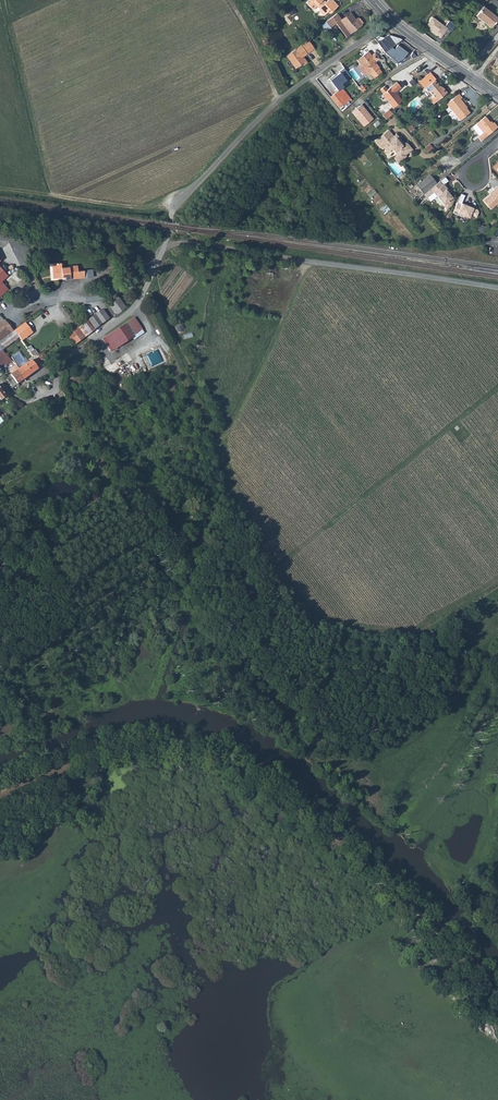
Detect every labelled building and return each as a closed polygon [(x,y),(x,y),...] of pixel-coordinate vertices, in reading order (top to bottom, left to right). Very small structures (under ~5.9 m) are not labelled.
[(311,2),(315,6),(317,5),(319,7),(318,10),(323,15),(327,11),(329,13),(337,5),(332,0),(326,0),(325,1),(323,3),(321,0),(311,0),(312,1),(311,2)] [(297,11),(292,5),(279,15),(288,27),(293,24),(287,17),(290,15),(291,16),(297,11)] [(483,6),(475,16),(490,28),(497,18),(483,6)] [(327,20),(325,21),(320,24),(326,32),(330,28),(329,27),(335,23),(345,37),(361,25),(360,24),(362,23),(359,18),(356,16),(354,18),(350,13),(341,19),(336,13),(327,20)] [(432,16),(425,25),(440,37),(447,28),(451,31),(456,25),(449,20),(445,25),(432,16)] [(313,48),(308,41),(301,46),(306,54),(313,48)] [(391,48),(384,53),(392,58),(391,60),(395,63),(402,60),(407,53),(397,45),(394,50),(391,48)] [(295,49),(286,56),(291,63),(295,68),(301,64),(302,65),(306,62),(303,58),(302,59),(301,58),(306,54),(301,46),(295,50),(295,49)] [(367,49),(356,58),(360,63),(358,64),(358,66),(363,73),(365,74),(368,78),(371,78),(373,76),(374,77),(382,70),(379,67),(379,66),(375,60),(377,58),(378,55),(376,53),(373,53),(371,54),(367,49)] [(338,91),(343,88),(344,87),(342,84),(351,77),(345,68),(340,71),(340,72),(330,80),(338,91)] [(435,79),(430,73),(422,79),(427,85),(433,81),(435,79)] [(424,87),(423,88),(426,92),(428,92),(431,96),(427,99),(431,104),(445,93),(441,88),(439,89),(433,81),(427,85),(424,87)] [(384,86),(379,90),(389,102),(389,103),(393,108),(401,101),(394,92),(400,87),(396,82),(386,90),(384,86)] [(331,96),(339,108),(350,99),(343,88),(338,91),(331,96)] [(457,94),(444,104),(451,112),(458,122),(468,113),(464,109),(462,106),(463,105),(459,100),(460,98),(457,94)] [(359,105),(351,111),(357,119),(359,118),(364,124),(372,118),(367,111),(365,112),(359,105)] [(392,113),(388,109),(382,114),(385,119),(392,113)] [(484,117),(471,128),(479,137),(477,138),(480,142),(497,128),(493,123),(492,124),(491,125),(489,123),(484,117)] [(409,124),(405,127),(409,133),(413,129),(409,124)] [(387,130),(381,135),(386,141),(392,136),(387,130)] [(395,134),(392,136),(397,142),(401,142),(395,134)] [(381,135),(373,141),(380,149),(382,148),(386,153),(391,149),(396,155),(392,158),(396,163),(404,156),(404,154),(409,151),(409,148),(406,144),(405,143),(403,143),(402,144),(401,142),(397,142),(392,136),(386,141),(381,135)] [(429,145),(423,150),(426,153),(432,148),(429,145)] [(417,185),(424,194),(429,189),(436,183),(429,175),(417,185)] [(424,194),(423,194),(426,198),(427,197),(430,201),(436,196),(443,204),(442,205),(446,209),(451,205),(453,199),(449,194),(445,189),(446,188),(443,184),(442,185),(439,181),(436,183),(429,189),(424,194)] [(497,187),(497,186),(494,189),(494,190),(482,200),(490,209),(497,202),(497,187)] [(460,193),(453,213),(468,219),(470,215),(476,218),(479,212),(478,210),(461,203),(465,195),(460,193)] [(417,205),(426,198),(423,194),(414,201),(417,205)] [(52,263),(52,270),(55,270),(55,278),(62,278),(62,276),(65,276),(66,279),(78,278),(78,271),(77,265),(69,265),(69,266),(61,267),(61,262),(52,263)] [(8,289),(1,281),(7,276),(1,268),(0,266),(0,296),(8,289)] [(119,297),(110,304),(117,314),(126,307),(119,297)] [(102,310),(88,319),(95,329),(108,319),(102,310)] [(8,345),(19,337),(14,330),(12,331),(0,316),(0,348),(2,349),(8,345)] [(134,317),(102,339),(111,351),(142,329),(134,317)] [(86,320),(77,327),(84,337),(93,330),(86,320)] [(19,337),(21,340),(32,333),(25,323),(14,330),(19,337)] [(76,327),(67,334),(75,345),(85,337),(84,337),(77,327),(76,327)] [(29,345),(26,347),(26,348),(31,355),(39,355),(35,349),(33,350),(29,345)] [(9,360),(2,349),(0,348),(0,366),(9,360)] [(32,360),(19,369),(25,379),(39,370),(32,360)] [(19,369),(16,365),(9,370),(11,373),(8,375),(7,374),(4,376),(13,387),(25,379),(19,369)]
